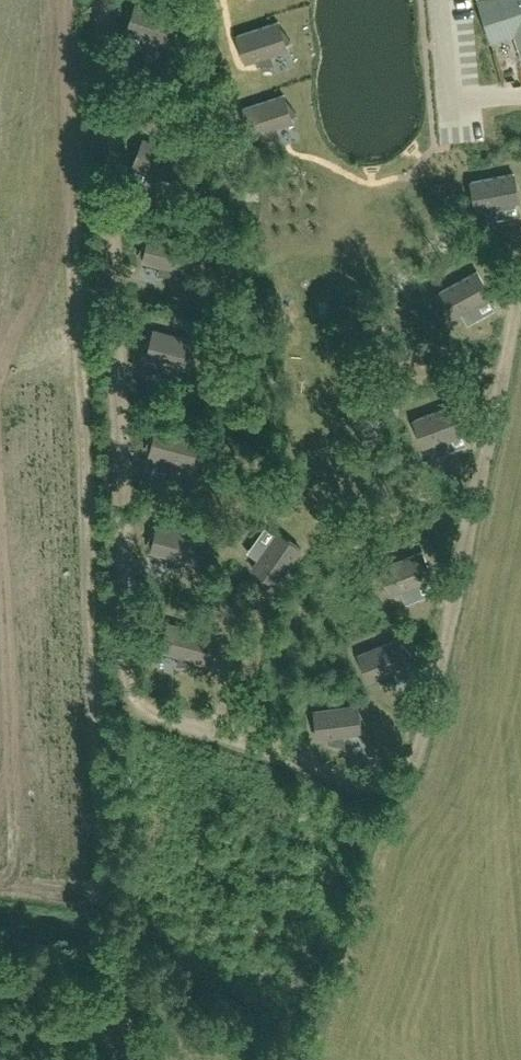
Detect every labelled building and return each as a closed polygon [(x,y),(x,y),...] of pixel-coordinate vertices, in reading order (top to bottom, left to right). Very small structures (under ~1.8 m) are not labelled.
[(490,39),(516,31),(520,46),(520,0),(477,0),(490,39)] [(170,44),(179,17),(137,3),(128,30),(170,44)] [(290,40),(280,27),(279,22),(237,35),(246,63),(256,60),(257,64),(273,64),(270,55),(288,49),(286,44),(290,40)] [(296,113),(286,99),(284,95),(243,108),(252,136),(262,133),(263,137),(279,137),(276,128),(293,122),(291,117),(296,113)] [(175,182),(185,156),(145,139),(134,166),(175,182)] [(514,173),(471,180),(476,209),(519,201),(514,173)] [(144,256),(143,261),(153,264),(152,268),(165,277),(168,267),(185,272),(192,244),(150,233),(149,238),(139,252),(144,256)] [(438,291),(452,317),(491,296),(477,271),(438,291)] [(148,352),(147,358),(157,361),(156,365),(169,373),(171,364),(189,369),(196,341),(154,330),(153,335),(143,349),(148,352)] [(454,405),(413,420),(424,447),(465,432),(454,405)] [(151,449),(150,455),(160,458),(159,462),(172,471),(174,461),(192,466),(199,438),(157,427),(156,432),(146,446),(151,449)] [(153,546),(151,551),(161,554),(160,558),(174,567),(176,558),(194,562),(201,534),(158,523),(157,528),(148,542),(153,546)] [(252,567),(275,584),(301,548),(277,532),(252,567)] [(422,552),(382,568),(392,595),(433,579),(422,552)] [(163,645),(162,651),(172,653),(171,658),(184,666),(186,657),(204,661),(211,633),(169,623),(167,628),(158,642),(163,645)] [(399,638),(358,654),(369,681),(379,677),(381,681),(396,681),(393,672),(410,665),(408,660),(412,656),(401,643),(399,638)] [(315,710),(318,739),(328,737),(329,742),(344,745),(343,736),(361,734),(361,728),(366,725),(359,710),(358,705),(315,710)]
